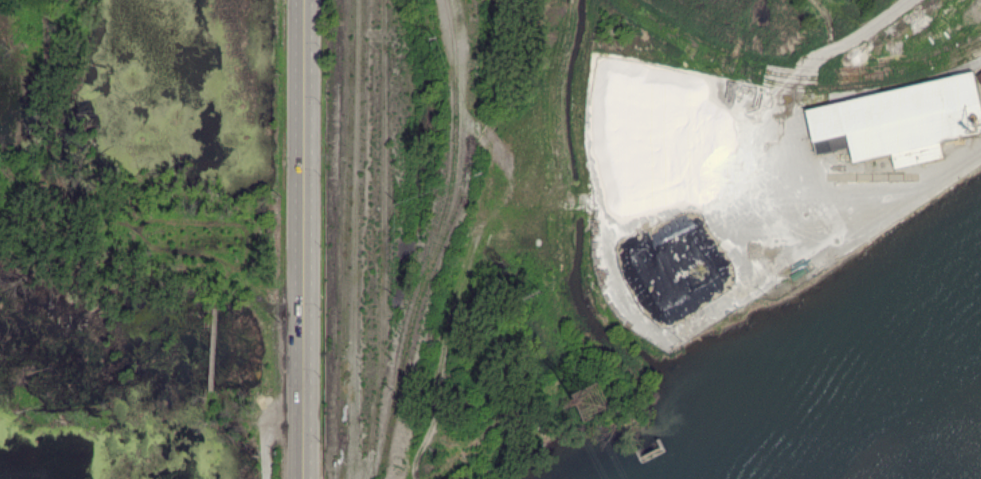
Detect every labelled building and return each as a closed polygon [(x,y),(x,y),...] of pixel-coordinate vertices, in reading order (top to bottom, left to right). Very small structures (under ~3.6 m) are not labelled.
[(973,70),(980,103),(980,134),(941,143),(945,157),(895,169),(891,154),(854,162),(851,147),(830,152),(827,139),(814,143),(807,110),(973,70)]
